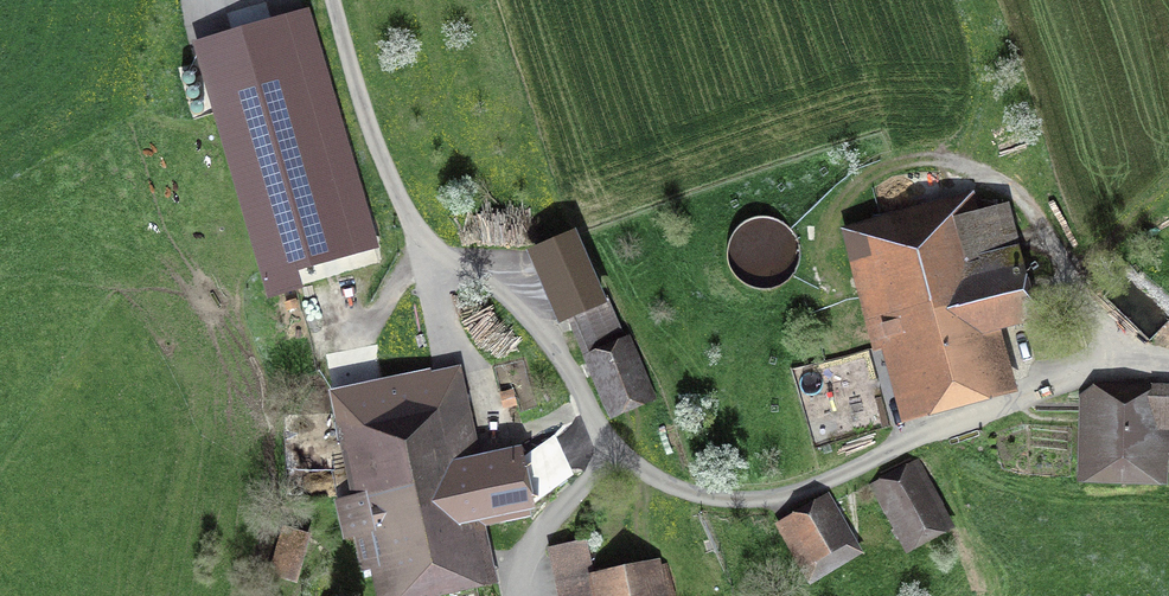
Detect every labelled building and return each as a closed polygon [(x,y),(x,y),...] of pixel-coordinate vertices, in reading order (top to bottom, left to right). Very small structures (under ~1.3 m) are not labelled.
[(270,295),(297,287),(291,267),(373,243),(306,15),(197,46),(270,295)] [(999,199),(833,238),(847,297),(878,429),(1001,400),(987,340),(1030,330),(999,199)] [(771,289),(783,285),(793,277),(799,266),(801,253),(799,241),(792,230),(783,222),(772,217),(760,217),(749,220),(739,226),(732,235),(728,247),(727,258),(731,269),(737,279),(747,286),(759,290),(771,289)] [(561,325),(607,426),(658,402),(612,302),(561,325)] [(804,372),(784,382),(791,396),(811,387),(804,372)] [(484,533),(523,526),(510,455),(472,462),(456,373),(310,400),(346,595),(483,595),(496,594),(484,533)] [(1080,394),(1077,494),(1163,497),(1164,440),(1168,440),(1168,397),(1080,394)] [(944,537),(911,466),(862,488),(895,559),(944,537)] [(848,557),(822,505),(756,537),(781,590),(848,557)] [(278,594),(302,545),(279,534),(254,582),(278,594)] [(652,569),(587,578),(582,545),(545,551),(551,595),(656,595),(652,569)]
